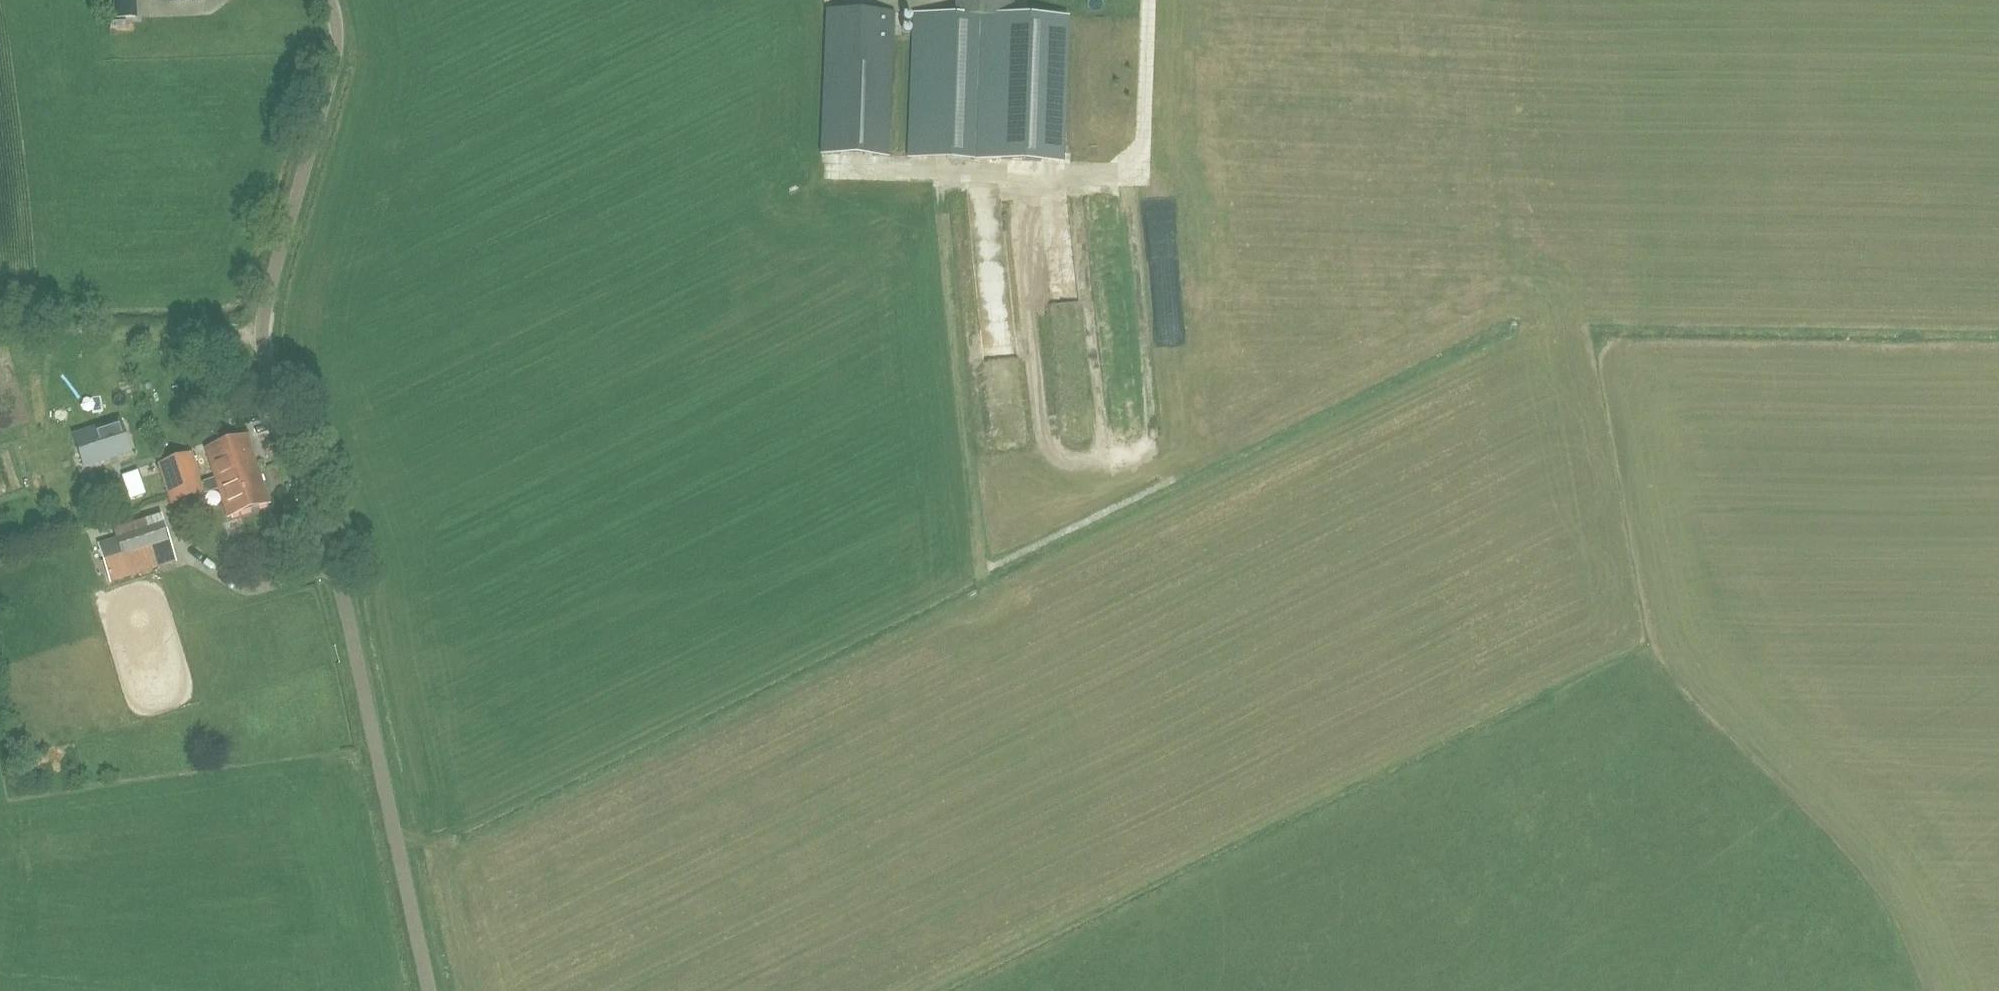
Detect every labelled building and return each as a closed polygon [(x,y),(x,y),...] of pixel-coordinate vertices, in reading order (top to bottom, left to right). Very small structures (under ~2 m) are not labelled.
[(133,18),(132,0),(118,0),(119,18),(133,18)] [(827,10),(821,154),(888,156),(894,13),(827,10)] [(996,18),(996,17),(914,14),(908,157),(1060,163),(1066,19),(1012,17),(1012,19),(996,18)] [(121,421),(74,437),(84,467),(131,450),(121,421)] [(214,478),(215,482),(257,468),(246,434),(204,448),(214,478)] [(157,463),(160,473),(168,497),(171,504),(204,493),(201,482),(191,452),(157,463)] [(215,482),(214,478),(201,482),(204,493),(218,488),(227,517),(269,503),(257,468),(215,482)] [(110,583),(176,562),(161,515),(113,531),(116,540),(98,545),(110,583)]
